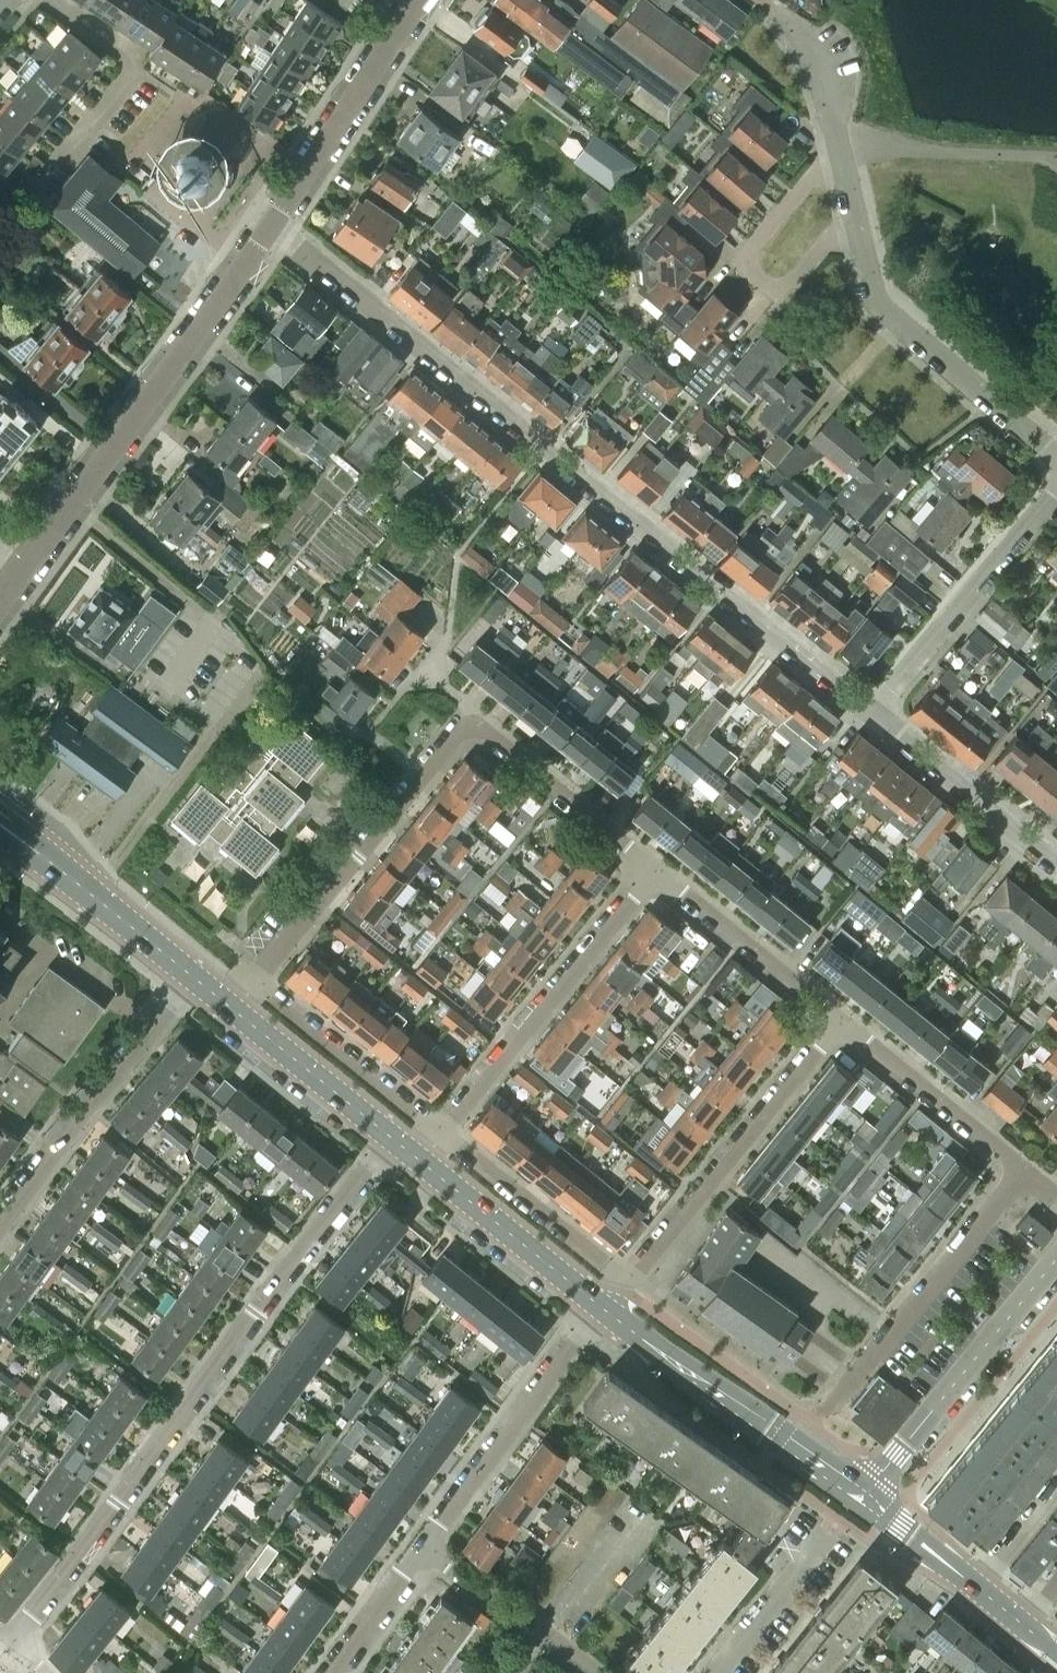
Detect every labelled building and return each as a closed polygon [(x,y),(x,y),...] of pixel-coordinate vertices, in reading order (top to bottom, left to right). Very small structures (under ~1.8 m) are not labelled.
[(109,0),(84,0),(83,2),(100,13),(109,0)] [(134,0),(109,0),(100,13),(118,25),(134,0)] [(160,0),(134,0),(118,25),(135,37),(160,0)] [(172,19),(173,19),(179,10),(183,5),(175,0),(160,0),(135,37),(152,48),(148,53),(149,54),(172,19)] [(258,4),(252,0),(248,0),(243,8),(252,14),(258,4)] [(306,0),(294,18),(329,42),(341,24),(306,0)] [(580,14),(561,0),(492,0),(491,1),(566,57),(620,96),(633,79),(669,105),(680,89),(636,57),(602,31),(580,14)] [(621,6),(613,0),(590,0),(580,14),(602,31),(610,21),(609,21),(621,6)] [(646,0),(639,0),(612,36),(640,57),(681,88),(711,49),(646,0)] [(743,13),(726,0),(651,0),(666,12),(675,1),(725,38),(743,13)] [(273,16),(278,8),(268,1),(262,9),(273,16)] [(527,35),(520,30),(522,28),(492,6),(490,9),(486,10),(476,22),(477,26),(474,30),(504,52),(506,50),(512,55),(520,53),(528,43),(527,35)] [(166,66),(195,22),(195,21),(179,10),(173,19),(172,19),(149,54),(166,66)] [(329,42),(294,18),(283,35),(318,59),(329,42)] [(183,77),(207,42),(212,34),(211,29),(199,21),(195,22),(166,66),(183,77)] [(261,34),(250,27),(245,36),(255,42),(261,34)] [(86,74),(100,57),(67,31),(53,47),(65,57),(86,74)] [(318,59),(283,35),(271,52),(306,76),(318,59)] [(250,51),(255,42),(245,36),(239,44),(250,51)] [(86,74),(65,57),(53,47),(42,38),(29,54),(72,90),(86,74)] [(183,77),(201,89),(225,54),(207,42),(183,77)] [(306,76),(271,52),(261,46),(250,63),(259,69),(259,70),(294,94),(306,76)] [(485,80),(491,85),(498,75),(461,48),(446,69),(476,91),(485,80)] [(59,106),(72,90),(29,54),(16,70),(26,79),(59,106)] [(736,66),(727,58),(719,67),(725,72),(731,72),(736,66)] [(237,69),(227,63),(221,71),(231,77),(237,69)] [(540,92),(547,81),(527,66),(519,76),(540,92)] [(483,96),(476,91),(446,69),(431,90),(467,117),(483,96)] [(294,94),(259,70),(247,88),(282,111),(294,94)] [(226,85),(231,77),(221,71),(216,79),(226,85)] [(59,106),(26,79),(13,95),(46,122),(59,106)] [(557,105),(565,94),(547,81),(540,92),(557,105)] [(780,136),(760,119),(772,104),(750,85),(733,104),(740,110),(719,134),(742,153),(747,148),(765,163),(771,155),(773,157),(787,139),(781,134),(780,136)] [(282,111),(247,88),(235,105),(270,129),(282,111)] [(13,95),(0,111),(33,138),(46,122),(13,95)] [(420,107),(398,137),(446,173),(459,155),(449,147),(458,135),(420,107)] [(0,111),(0,138),(19,154),(33,138),(0,111)] [(593,133),(573,159),(615,191),(635,165),(593,133)] [(758,175),(748,167),(757,157),(764,163),(765,163),(747,148),(742,153),(719,134),(711,144),(718,150),(702,168),(696,162),(691,168),(713,187),(718,182),(743,202),(745,200),(747,201),(766,179),(759,174),(758,175)] [(19,154),(0,138),(0,167),(5,171),(19,154)] [(44,162),(34,155),(29,162),(38,170),(44,162)] [(157,241),(123,212),(107,199),(110,195),(110,192),(107,190),(110,187),(109,180),(107,177),(108,175),(108,172),(87,155),(45,205),(130,275),(157,241)] [(210,180),(210,177),(210,175),(209,170),(207,167),(204,163),(201,160),(197,159),(195,158),(194,157),(193,157),(191,157),(190,157),(185,158),(181,159),(177,161),(174,163),(171,167),(169,171),(168,175),(168,179),(169,183),(170,187),(172,191),(175,194),(179,197),(183,198),(187,199),(191,199),(195,199),(199,197),(203,195),(206,191),(208,188),(209,185),(209,183),(210,180)] [(31,178),(38,170),(29,162),(22,170),(31,178)] [(403,207),(418,184),(411,180),(411,175),(406,172),(402,174),(385,163),(379,173),(375,174),(371,180),(371,184),(370,186),(403,207)] [(720,201),(728,191),(742,203),(743,202),(718,182),(713,187),(691,168),(682,178),(689,184),(673,202),(667,196),(666,197),(714,237),(716,234),(718,235),(737,213),(731,208),(729,209),(720,201)] [(392,228),(396,230),(402,221),(366,197),(362,202),(358,199),(349,213),(385,238),(392,228)] [(704,263),(703,255),(705,252),(697,246),(696,248),(677,232),(690,217),(713,237),(714,237),(666,197),(649,217),(656,222),(635,247),(641,252),(643,268),(704,263)] [(450,231),(466,212),(452,201),(432,226),(445,237),(450,231)] [(371,260),(385,238),(349,213),(334,235),(371,260)] [(474,241),(487,251),(497,238),(484,228),(474,241)] [(475,286),(507,246),(497,238),(487,251),(477,264),(465,278),(475,286)] [(511,249),(500,263),(520,279),(531,265),(511,249)] [(408,310),(438,272),(420,257),(389,295),(408,310)] [(679,334),(713,293),(712,293),(698,310),(683,297),(699,279),(701,280),(706,273),(704,271),(704,263),(643,268),(645,282),(639,289),(664,310),(659,317),(679,334)] [(130,295),(99,269),(96,267),(79,288),(116,318),(123,309),(123,303),(130,295)] [(527,275),(537,283),(543,275),(533,267),(527,275)] [(427,326),(458,288),(438,272),(408,310),(427,326)] [(319,330),(336,309),(306,283),(284,309),(285,310),(315,334),(319,330)] [(554,310),(565,297),(551,285),(540,298),(554,310)] [(460,353),(480,329),(469,320),(484,302),(466,287),(432,330),(460,353)] [(116,318),(79,288),(62,309),(95,337),(102,329),(108,328),(116,318)] [(715,338),(732,318),(734,319),(739,313),(722,298),(720,300),(713,293),(679,334),(698,350),(692,356),(702,365),(721,343),(715,338)] [(570,323),(581,310),(565,297),(554,310),(570,323)] [(315,334),(285,310),(271,328),(297,349),(303,342),(315,351),(326,337),(319,330),(315,334)] [(588,315),(573,331),(588,343),(602,327),(588,315)] [(460,353),(478,367),(513,325),(505,319),(501,324),(491,316),(480,329),(460,353)] [(87,347),(53,319),(37,339),(30,333),(30,334),(73,370),(81,361),(81,354),(87,347)] [(334,343),(348,325),(341,319),(326,337),(334,343)] [(496,382),(525,346),(514,337),(520,330),(513,325),(478,367),(496,382)] [(349,388),(383,347),(361,329),(334,361),(328,370),(349,388)] [(73,370),(30,334),(20,346),(16,343),(6,349),(54,387),(60,380),(66,379),(73,370)] [(305,362),(271,334),(251,358),(282,383),(293,369),(297,372),(305,362)] [(778,380),(772,374),(776,369),(773,366),(782,355),(785,358),(786,357),(762,336),(732,372),(756,392),(761,387),(768,393),(778,380)] [(514,397),(550,352),(539,343),(532,352),(525,346),(496,382),(514,397)] [(367,412),(399,373),(395,370),(402,362),(383,347),(349,388),(344,394),(367,412)] [(644,383),(656,367),(635,350),(622,366),(643,383),(644,383)] [(532,411),(560,378),(550,370),(559,359),(550,352),(514,397),(532,411)] [(667,401),(680,385),(657,366),(656,367),(644,383),(667,401)] [(693,395),(709,377),(699,368),(683,387),(693,395)] [(376,456),(399,427),(409,436),(442,394),(411,370),(388,399),(344,453),(375,477),(385,464),(376,456)] [(568,414),(591,386),(578,375),(570,386),(560,378),(532,411),(550,426),(563,410),(568,414)] [(783,437),(814,401),(805,394),(809,388),(793,375),(784,385),(778,380),(768,393),(774,398),(759,417),(783,437)] [(703,404),(719,384),(710,376),(693,396),(703,404)] [(328,410),(345,390),(336,382),(319,402),(328,410)] [(36,426),(36,422),(28,416),(29,414),(14,402),(13,403),(0,393),(0,440),(14,452),(16,450),(16,451),(18,452),(19,452),(20,451),(21,451),(26,445),(27,444),(27,442),(27,441),(26,440),(25,439),(36,426)] [(437,439),(460,409),(442,394),(409,436),(427,451),(437,439)] [(254,446),(275,419),(248,397),(227,424),(254,446)] [(702,407),(687,425),(709,444),(724,426),(702,407)] [(456,454),(479,425),(460,409),(437,439),(456,454)] [(654,440),(670,420),(658,410),(642,430),(654,440)] [(585,455),(605,430),(586,415),(566,439),(585,455)] [(867,462),(860,456),(867,447),(831,416),(804,448),(795,441),(791,446),(775,465),(788,477),(825,453),(846,471),(847,470),(852,475),(854,477),(867,462)] [(317,439),(310,433),(294,420),(283,433),(306,452),(317,439)] [(320,420),(310,433),(317,439),(334,453),(344,440),(320,420)] [(604,470),(633,436),(614,420),(605,430),(585,455),(604,470)] [(233,472),(254,446),(227,424),(205,451),(217,460),(209,469),(226,482),(232,487),(240,477),(233,472)] [(474,469),(498,440),(479,425),(456,454),(474,469)] [(762,455),(775,465),(791,446),(778,435),(762,455)] [(15,458),(15,457),(15,456),(15,455),(14,454),(13,453),(14,452),(0,440),(0,469),(4,465),(5,465),(6,466),(7,466),(8,465),(9,465),(15,458)] [(493,485),(517,456),(498,440),(474,469),(493,485)] [(633,491),(663,453),(648,441),(641,449),(640,449),(617,478),(622,482),(622,485),(627,489),(630,489),(633,491)] [(1002,490),(1013,477),(977,446),(964,460),(952,450),(942,463),(943,464),(935,473),(953,487),(965,497),(972,490),(990,504),(994,500),(999,500),(1002,498),(1003,494),(1002,490)] [(281,466),(264,453),(258,462),(274,475),(281,466)] [(669,479),(679,467),(663,454),(663,453),(633,491),(635,492),(635,495),(639,499),(643,499),(648,504),(669,479)] [(751,454),(738,471),(746,477),(759,461),(751,454)] [(868,525),(909,476),(885,455),(874,468),(867,462),(854,477),(852,475),(835,497),(868,525)] [(402,481),(413,469),(402,460),(392,473),(402,481)] [(767,478),(775,485),(784,475),(775,468),(767,478)] [(411,489),(422,476),(413,469),(402,481),(411,489)] [(200,520),(218,498),(224,503),(218,512),(228,520),(246,498),(232,487),(226,482),(215,496),(187,473),(169,495),(200,520)] [(527,526),(537,513),(557,489),(538,473),(507,510),(510,512),(508,518),(519,527),(524,524),(527,526)] [(916,529),(941,550),(971,513),(960,504),(965,497),(953,487),(947,494),(947,493),(917,527),(898,511),(888,522),(908,539),(916,529)] [(556,529),(576,504),(557,489),(537,513),(556,529)] [(439,512),(450,499),(439,490),(428,503),(439,512)] [(693,542),(715,515),(724,503),(710,491),(700,503),(683,490),(662,517),(693,542)] [(200,520),(169,495),(151,518),(168,532),(164,537),(177,546),(180,542),(181,543),(196,525),(203,531),(200,534),(212,545),(220,536),(200,520)] [(449,520),(460,507),(450,499),(439,512),(449,520)] [(818,529),(832,513),(823,506),(810,522),(818,529)] [(599,541),(608,530),(584,511),(563,538),(577,550),(587,538),(592,542),(595,538),(599,541)] [(714,560),(736,532),(715,515),(693,542),(714,560)] [(929,557),(908,539),(888,522),(884,519),(866,542),(911,579),(929,557)] [(718,563),(739,580),(782,527),(773,520),(757,539),(745,531),(737,541),(736,541),(718,563)] [(834,550),(848,534),(832,521),(819,538),(834,550)] [(777,574),(785,563),(774,554),(793,530),(784,524),(782,527),(739,580),(759,596),(777,574)] [(869,534),(860,528),(856,533),(864,540),(869,534)] [(601,569),(623,542),(608,530),(599,541),(595,538),(592,542),(587,538),(577,550),(601,569)] [(545,548),(554,537),(547,531),(538,542),(545,548)] [(857,555),(866,543),(854,534),(845,545),(857,555)] [(237,568),(246,557),(225,541),(217,551),(237,568)] [(868,565),(878,553),(866,543),(857,555),(868,565)] [(494,565),(470,545),(461,555),(485,576),(494,565)] [(1048,556),(1056,564),(1056,545),(1048,556)] [(628,592),(650,564),(633,550),(602,588),(620,602),(628,592)] [(896,573),(879,559),(872,568),(888,582),(896,573)] [(784,614),(808,584),(801,578),(809,568),(800,561),(768,600),(773,604),(773,607),(779,612),(782,612),(784,614)] [(636,615),(665,579),(667,577),(650,564),(628,592),(635,598),(627,608),(636,615)] [(1048,577),(1056,585),(1056,566),(1048,577)] [(212,600),(224,586),(204,569),(193,583),(212,600)] [(594,589),(602,579),(593,572),(585,582),(594,589)] [(923,591),(910,580),(901,573),(891,586),(900,596),(898,598),(910,609),(923,591)] [(654,627),(683,591),(667,577),(665,579),(636,615),(652,629),(654,627)] [(799,626),(833,585),(824,578),(814,589),(808,584),(784,614),(786,615),(786,618),(792,623),(795,622),(799,626)] [(389,593),(375,610),(389,621),(380,634),(379,635),(406,657),(423,636),(402,619),(420,596),(399,580),(389,593)] [(815,639),(839,609),(832,603),(841,592),(833,585),(799,626),(804,630),(804,633),(810,638),(813,637),(815,639)] [(99,586),(67,630),(128,675),(176,612),(150,593),(137,611),(122,600),(121,602),(99,586)] [(538,598),(529,591),(518,605),(527,612),(538,598)] [(670,641),(700,604),(694,599),(683,591),(654,627),(670,641)] [(538,598),(527,612),(577,653),(589,639),(538,598)] [(490,624),(505,606),(496,599),(481,616),(490,624)] [(831,651),(867,606),(858,599),(846,614),(839,609),(815,639),(817,640),(817,643),(822,647),(826,647),(831,651)] [(1021,625),(1014,618),(992,600),(975,619),(1005,644),(1009,640),(1021,625)] [(864,667),(889,636),(874,624),(882,613),(885,616),(886,614),(875,605),(840,648),(864,667)] [(699,656),(724,626),(722,624),(722,622),(716,617),(713,618),(708,613),(677,651),(685,658),(692,650),(699,656)] [(1018,648),(1031,632),(1021,625),(1009,640),(1018,648)] [(714,668),(739,638),(738,637),(737,634),(731,630),(728,630),(724,626),(699,656),(714,668)] [(345,634),(334,647),(363,669),(369,661),(390,678),(406,657),(379,635),(380,634),(371,627),(358,644),(345,634)] [(503,648),(510,639),(499,631),(493,639),(503,648)] [(923,727),(969,671),(985,652),(967,637),(958,648),(968,656),(955,673),(948,667),(908,715),(912,718),(911,719),(919,726),(920,725),(923,727)] [(731,681),(755,651),(750,648),(750,645),(744,640),(741,640),(739,638),(714,668),(715,669),(709,677),(717,684),(724,676),(731,681)] [(522,649),(510,639),(503,648),(515,657),(522,649)] [(479,680),(496,659),(476,642),(459,663),(479,680)] [(603,655),(594,666),(607,677),(626,654),(612,644),(603,655)] [(594,666),(603,655),(591,645),(581,656),(594,666)] [(340,675),(350,662),(333,649),(323,661),(340,675)] [(1042,683),(1056,664),(1056,654),(1053,650),(1035,671),(1042,676),(1039,680),(1042,683)] [(499,696),(515,674),(496,659),(479,680),(499,696)] [(1010,685),(1023,669),(1015,661),(1001,678),(1010,685)] [(757,713),(759,711),(788,676),(771,662),(741,700),(757,713)] [(543,680),(549,671),(538,663),(532,671),(543,680)] [(605,684),(587,669),(578,680),(587,688),(585,691),(594,698),(605,684)] [(629,688),(637,677),(626,669),(618,679),(629,688)] [(554,689),(561,681),(549,671),(543,680),(554,689)] [(939,740),(962,713),(953,705),(976,677),(969,671),(923,727),(939,740)] [(535,690),(515,674),(499,696),(518,711),(535,690)] [(1038,688),(1021,674),(1012,684),(1029,698),(1038,688)] [(1056,695),(1056,674),(1046,686),(1056,695)] [(354,718),(373,695),(350,676),(339,690),(329,683),(322,692),(354,718)] [(776,725),(805,689),(788,676),(759,711),(776,725)] [(59,714),(38,742),(58,757),(79,772),(88,779),(115,799),(136,771),(128,765),(141,748),(171,771),(192,743),(200,733),(179,717),(171,727),(138,703),(110,682),(109,684),(89,710),(94,714),(81,731),(59,714)] [(665,696),(658,690),(651,684),(641,697),(655,708),(665,696)] [(605,687),(594,701),(605,710),(615,696),(605,687)] [(790,741),(821,703),(805,689),(776,725),(774,728),(790,741)] [(538,727),(555,707),(535,690),(518,711),(538,727)] [(955,753),(987,714),(986,714),(1001,696),(994,690),(970,719),(962,713),(939,740),(955,753)] [(668,726),(683,708),(667,695),(652,714),(668,726)] [(707,733),(727,708),(713,696),(680,737),(695,748),(707,733)] [(342,717),(325,703),(317,712),(335,726),(342,717)] [(807,755),(838,717),(821,703),(790,741),(807,755)] [(558,743),(575,722),(555,707),(538,727),(558,743)] [(990,748),(1004,729),(987,714),(955,753),(957,755),(956,756),(965,763),(966,762),(970,764),(983,748),(990,748)] [(306,776),(326,751),(293,724),(294,723),(293,722),(275,744),(259,731),(261,728),(262,729),(264,727),(262,726),(220,777),(228,784),(217,799),(199,784),(198,785),(199,786),(171,821),(172,821),(173,820),(198,841),(212,825),(227,837),(219,846),(221,847),(222,846),(255,874),(256,872),(255,872),(275,847),(263,837),(275,822),(280,826),(282,825),(280,824),(301,799),(289,789),(301,774),(306,778),(307,777),(306,776)] [(578,759),(595,739),(575,722),(558,743),(578,759)] [(992,763),(1008,776),(1045,732),(1036,725),(1027,737),(1031,740),(1026,745),(1015,736),(992,763)] [(1023,788),(1045,761),(1035,752),(1039,747),(1043,750),(1052,738),(1045,731),(1045,732),(1008,776),(1023,788)] [(841,782),(872,744),(857,732),(836,757),(844,763),(832,778),(830,776),(821,789),(830,796),(841,782)] [(718,763),(728,750),(707,733),(695,748),(694,749),(715,766),(718,763)] [(640,745),(629,735),(622,744),(633,753),(640,745)] [(597,775),(614,754),(595,739),(578,759),(597,775)] [(677,742),(663,759),(692,782),(706,765),(677,742)] [(856,794),(887,756),(872,744),(841,782),(856,794)] [(726,769),(736,757),(728,750),(718,763),(726,769)] [(618,792),(635,771),(614,754),(597,775),(618,792)] [(869,809),(902,768),(887,756),(856,794),(865,802),(863,804),(869,809)] [(487,779),(463,759),(446,779),(471,800),(487,779)] [(1056,778),(1056,769),(1056,770),(1045,761),(1023,788),(1038,801),(1056,778)] [(896,806),(916,780),(902,768),(869,809),(876,815),(888,799),(896,806)] [(726,781),(712,770),(705,779),(719,790),(726,781)] [(749,793),(752,789),(757,784),(740,770),(732,780),(749,793)] [(1056,809),(1056,778),(1038,801),(1053,813),(1056,809)] [(454,820),(471,800),(446,779),(430,799),(454,820)] [(764,799),(772,790),(760,780),(757,784),(752,789),(764,799)] [(920,818),(915,813),(931,793),(916,780),(896,806),(885,818),(906,835),(920,818)] [(652,832),(669,810),(649,794),(631,815),(652,832)] [(445,831),(454,820),(430,799),(414,819),(438,839),(449,848),(461,857),(467,848),(445,831)] [(500,808),(489,799),(481,808),(493,818),(500,808)] [(957,848),(943,837),(960,816),(941,800),(908,841),(941,868),(957,848)] [(486,826),(493,818),(481,808),(474,817),(486,826)] [(521,809),(506,828),(516,835),(531,817),(521,809)] [(671,848),(689,826),(669,810),(652,832),(671,848)] [(438,839),(414,819),(397,839),(422,860),(438,839)] [(773,820),(767,826),(779,836),(784,830),(773,820)] [(823,834),(824,833),(813,824),(805,834),(816,843),(823,834)] [(691,864),(709,842),(689,826),(671,848),(691,864)] [(785,830),(775,842),(794,857),(804,846),(785,830)] [(831,855),(838,847),(823,834),(816,843),(831,855)] [(406,880),(422,860),(397,839),(381,859),(406,880)] [(711,879),(728,858),(709,842),(691,864),(711,879)] [(965,888),(987,860),(985,859),(985,854),(979,850),(975,850),(965,843),(943,870),(941,868),(928,885),(937,892),(947,880),(943,878),(947,873),(965,888)] [(453,866),(461,857),(449,848),(442,857),(453,866)] [(555,868),(562,859),(551,850),(543,859),(555,868)] [(842,872),(850,863),(838,854),(831,863),(842,872)] [(590,897),(606,876),(582,856),(565,876),(590,897)] [(731,896),(748,874),(728,858),(711,879),(731,896)] [(390,900),(390,899),(406,880),(381,859),(365,879),(390,900)] [(548,877),(555,868),(543,859),(537,867),(548,877)] [(808,881),(797,872),(790,880),(802,889),(808,881)] [(873,882),(860,872),(853,881),(866,891),(873,882)] [(751,912),(768,890),(748,874),(731,896),(751,912)] [(990,936),(1026,893),(1004,875),(981,903),(999,918),(996,922),(991,918),(982,930),(990,936)] [(573,917),(590,897),(565,876),(549,896),(573,917)] [(400,941),(384,928),(401,907),(390,899),(390,900),(365,879),(349,900),(371,918),(363,927),(391,951),(400,941)] [(820,890),(808,881),(802,889),(813,899),(820,890)] [(450,916),(466,897),(457,889),(441,908),(450,916)] [(557,936),(573,917),(549,896),(540,907),(518,890),(511,898),(557,936)] [(771,927),(788,906),(768,890),(751,912),(771,927)] [(1025,939),(1047,911),(1026,893),(990,936),(998,943),(1007,932),(1004,929),(1007,924),(1025,939)] [(951,922),(919,895),(900,918),(933,945),(951,922)] [(541,956),(557,936),(511,898),(504,907),(515,917),(506,928),(509,931),(541,956)] [(875,903),(861,920),(871,929),(885,912),(875,903)] [(791,944),(808,922),(788,906),(771,927),(791,944)] [(434,935),(450,916),(441,908),(425,928),(434,935)] [(681,937),(672,929),(648,909),(631,930),(664,957),(681,937)] [(1056,942),(1056,919),(1047,911),(1025,939),(1042,953),(1038,957),(1034,954),(1025,965),(1033,971),(1056,942)] [(359,933),(336,915),(327,927),(349,946),(359,933)] [(952,952),(968,932),(957,923),(941,943),(952,952)] [(10,961),(21,946),(2,933),(4,931),(0,928),(0,991),(17,966),(10,961)] [(525,976),(541,956),(509,931),(501,942),(485,929),(478,939),(490,948),(500,957),(525,976)] [(664,957),(631,930),(615,950),(639,970),(638,970),(647,977),(664,957)] [(490,948),(478,939),(471,947),(483,957),(490,948)] [(832,977),(848,956),(828,939),(811,960),(832,977)] [(369,962),(379,950),(369,942),(360,954),(369,962)] [(1033,971),(1041,978),(1050,966),(1046,963),(1050,958),(1056,965),(1056,942),(1033,971)] [(309,995),(329,969),(317,958),(322,951),(313,944),(285,978),(308,996),(309,995)] [(704,983),(724,958),(712,948),(692,973),(704,983)] [(377,968),(387,956),(379,950),(369,962),(377,968)] [(623,989),(638,970),(639,970),(615,950),(598,970),(623,989)] [(903,970),(909,962),(900,955),(897,953),(891,961),(903,970)] [(851,993),(868,972),(848,956),(832,977),(851,993)] [(508,996),(525,976),(500,957),(484,976),(508,996)] [(435,986),(446,973),(427,958),(416,970),(435,986)] [(677,968),(665,958),(658,966),(670,976),(677,968)] [(328,1011),(348,986),(337,978),(345,969),(336,962),(329,969),(309,995),(328,1011)] [(914,979),(920,971),(909,962),(903,970),(914,979)] [(464,980),(452,970),(445,978),(457,988),(464,980)] [(606,1009),(623,989),(598,970),(582,990),(606,1009)] [(103,1005),(103,1004),(57,971),(44,989),(35,983),(8,1020),(21,1030),(8,1048),(10,1050),(6,1055),(0,1051),(0,1096),(23,1113),(44,1084),(40,1081),(44,1074),(46,1075),(60,1057),(63,1060),(103,1005)] [(871,1009),(888,988),(868,972),(851,993),(871,1009)] [(409,994),(418,982),(410,975),(400,986),(409,994)] [(508,996),(484,976),(467,996),(492,1016),(508,996)] [(328,1011),(349,1027),(369,1003),(375,994),(356,979),(349,987),(348,986),(328,1011)] [(417,1001),(427,989),(418,982),(409,994),(417,1001)] [(948,994),(937,985),(930,994),(941,1002),(948,994)] [(891,1025),(908,1004),(888,988),(871,1009),(891,1025)] [(652,999),(640,989),(633,998),(645,1008),(652,999)] [(613,1015),(606,1010),(606,1009),(582,990),(566,1010),(612,1048),(620,1038),(604,1026),(613,1015)] [(953,1012),(960,1004),(948,994),(941,1002),(953,1012)] [(638,1016),(645,1008),(633,998),(626,1006),(638,1016)] [(747,1009),(735,1000),(728,1008),(740,1018),(747,1009)] [(369,1044),(388,1019),(369,1003),(349,1027),(369,1044)] [(910,1041),(927,1020),(908,1004),(891,1025),(910,1041)] [(1045,1019),(1056,1028),(1056,1004),(1045,1019)] [(775,1046),(791,1026),(767,1006),(750,1026),(775,1046)] [(448,1026),(458,1014),(450,1007),(440,1019),(448,1026)] [(740,1018),(728,1008),(721,1017),(733,1026),(740,1018)] [(389,1060),(408,1035),(398,1027),(405,1019),(395,1010),(388,1019),(369,1044),(389,1060)] [(612,1048),(566,1010),(549,1030),(574,1050),(581,1055),(590,1044),(605,1056),(612,1048)] [(464,1039),(474,1027),(458,1014),(448,1026),(464,1039)] [(988,1026),(977,1017),(970,1025),(981,1034),(988,1026)] [(930,1057),(947,1036),(927,1020),(910,1041),(930,1057)] [(1020,1023),(1001,1046),(1011,1055),(1031,1031),(1020,1023)] [(775,1046),(750,1026),(734,1047),(759,1066),(775,1046)] [(574,1050),(549,1030),(533,1050),(543,1058),(535,1068),(566,1093),(583,1072),(567,1059),(574,1050)] [(408,1075),(427,1051),(408,1035),(389,1060),(408,1075)] [(950,1073),(967,1052),(947,1036),(930,1057),(950,1073)] [(189,1073),(202,1059),(177,1037),(161,1057),(185,1078),(183,1080),(195,1091),(201,1083),(189,1073)] [(707,1058),(715,1049),(703,1039),(696,1048),(707,1058)] [(1056,1077),(1056,1048),(1055,1046),(1041,1064),(1056,1077)] [(742,1086),(759,1066),(734,1047),(718,1066),(742,1086)] [(700,1066),(707,1058),(696,1048),(689,1057),(700,1066)] [(429,1095),(457,1061),(448,1054),(442,1061),(428,1050),(427,1051),(408,1075),(407,1077),(429,1095)] [(970,1089),(987,1068),(967,1052),(950,1073),(970,1089)] [(169,1097),(183,1080),(185,1078),(161,1057),(144,1076),(169,1097)] [(853,1077),(833,1060),(817,1080),(837,1097),(853,1077)] [(542,1083),(521,1065),(511,1077),(533,1094),(542,1083)] [(742,1086),(718,1066),(701,1087),(726,1106),(742,1086)] [(152,1117),(169,1097),(144,1076),(128,1096),(152,1117)] [(237,1128),(258,1103),(238,1086),(236,1088),(224,1078),(213,1093),(207,1100),(219,1110),(217,1113),(237,1128)] [(992,1107),(1008,1087),(998,1079),(981,1099),(992,1107)] [(675,1098),(682,1089),(670,1080),(663,1089),(675,1098)] [(821,1116),(837,1097),(817,1080),(801,1100),(821,1116)] [(213,1093),(201,1083),(195,1091),(207,1100),(213,1093)] [(726,1106),(701,1087),(685,1106),(710,1126),(726,1106)] [(1008,1120),(1024,1100),(1008,1087),(992,1107),(1008,1120)] [(675,1098),(663,1089),(656,1097),(668,1106),(675,1098)] [(553,1111),(563,1099),(554,1092),(544,1103),(553,1111)] [(493,1144),(514,1119),(501,1109),(507,1101),(497,1094),(470,1128),(492,1146),(493,1145),(493,1144)] [(136,1136),(152,1117),(128,1096),(111,1115),(136,1136)] [(562,1118),(571,1106),(563,1099),(553,1111),(562,1118)] [(605,1105),(598,1100),(588,1111),(595,1117),(605,1105)] [(805,1136),(821,1116),(801,1100),(785,1120),(805,1136)] [(1056,1101),(1039,1121),(1050,1130),(1048,1132),(1056,1139),(1056,1102),(1056,1101)] [(257,1144),(277,1118),(258,1103),(237,1128),(257,1144)] [(710,1126),(685,1106),(669,1126),(694,1146),(710,1126)] [(513,1161),(533,1136),(540,1128),(519,1111),(514,1119),(493,1144),(493,1145),(513,1161)] [(604,1112),(598,1120),(611,1131),(617,1123),(604,1112)] [(667,1158),(677,1167),(694,1146),(669,1126),(656,1116),(631,1147),(658,1169),(667,1158)] [(885,1136),(894,1124),(886,1117),(876,1129),(885,1136)] [(276,1160),(297,1135),(277,1118),(257,1144),(276,1160)] [(805,1136),(785,1120),(769,1139),(789,1156),(805,1136)] [(172,1141),(179,1132),(167,1122),(159,1130),(172,1141)] [(19,1137),(0,1123),(0,1156),(3,1159),(19,1137)] [(594,1143),(603,1132),(594,1125),(584,1136),(594,1143)] [(898,1146),(907,1135),(899,1128),(890,1140),(898,1146)] [(876,1147),(885,1136),(876,1129),(868,1140),(876,1147)] [(184,1152),(191,1143),(179,1132),(172,1141),(184,1152)] [(602,1151),(612,1139),(603,1132),(594,1143),(602,1151)] [(128,1153),(102,1134),(85,1157),(111,1176),(128,1153)] [(296,1176),(316,1150),(297,1135),(276,1160),(296,1176)] [(533,1177),(553,1153),(533,1136),(513,1161),(533,1177)] [(773,1176),(789,1156),(769,1139),(753,1159),(773,1176)] [(889,1158),(898,1146),(890,1140),(881,1151),(889,1158)] [(845,1168),(853,1174),(868,1155),(852,1142),(845,1150),(854,1157),(845,1168)] [(553,1193),(579,1161),(559,1145),(553,1153),(533,1177),(553,1193)] [(317,1192),(337,1167),(316,1150),(296,1176),(317,1192)] [(96,1197),(111,1176),(85,1157),(70,1178),(96,1197)] [(633,1176),(643,1164),(634,1157),(624,1168),(633,1176)] [(960,1195),(976,1175),(954,1158),(938,1178),(960,1195)] [(779,1182),(773,1177),(773,1176),(753,1159),(736,1179),(752,1192),(744,1201),(753,1208),(761,1198),(764,1200),(779,1182)] [(859,1179),(866,1185),(875,1174),(881,1175),(886,1168),(874,1159),(859,1179)] [(573,1210),(599,1177),(579,1161),(553,1193),(573,1210)] [(645,1228),(635,1219),(641,1211),(633,1204),(642,1193),(642,1183),(651,1171),(643,1164),(633,1176),(619,1193),(593,1226),(591,1227),(614,1245),(616,1243),(626,1251),(645,1228)] [(232,1174),(220,1165),(213,1174),(225,1183),(232,1174)] [(844,1186),(853,1174),(845,1168),(836,1180),(844,1186)] [(944,1215),(960,1195),(938,1178),(928,1169),(920,1179),(931,1187),(922,1197),(944,1215)] [(237,1193),(244,1184),(232,1174),(225,1183),(237,1193)] [(593,1226),(619,1193),(599,1177),(573,1210),(593,1226)] [(96,1197),(70,1178),(55,1199),(81,1217),(96,1197)] [(857,1197),(866,1185),(859,1179),(849,1191),(857,1197)] [(138,1190),(125,1180),(118,1190),(132,1199),(138,1190)] [(944,1215),(922,1197),(911,1189),(896,1209),(906,1217),(928,1235),(944,1215)] [(152,1200),(138,1190),(132,1199),(145,1209),(152,1200)] [(821,1214),(830,1203),(822,1197),(813,1208),(821,1214)] [(81,1217),(55,1199),(40,1219),(66,1238),(81,1217)] [(200,1217),(209,1205),(199,1199),(191,1210),(200,1217)] [(394,1237),(406,1223),(381,1203),(364,1224),(389,1243),(387,1246),(399,1256),(406,1247),(394,1237)] [(273,1222),(280,1213),(268,1204),(261,1212),(273,1222)] [(170,1227),(179,1214),(170,1207),(161,1220),(170,1227)] [(835,1225),(844,1214),(835,1207),(827,1218),(835,1225)] [(812,1226),(821,1214),(813,1208),(804,1219),(812,1226)] [(928,1235),(906,1217),(896,1209),(880,1229),(912,1254),(928,1235)] [(796,1310),(738,1268),(761,1235),(725,1210),(675,1280),(677,1281),(670,1290),(686,1302),(693,1293),(704,1301),(700,1306),(766,1353),(770,1348),(789,1362),(812,1329),(793,1315),(796,1310)] [(248,1253),(264,1229),(238,1211),(228,1225),(220,1219),(214,1228),(222,1233),(248,1253)] [(1052,1232),(1027,1212),(1014,1227),(1040,1247),(1052,1232)] [(292,1223),(280,1213),(273,1222),(285,1231),(292,1223)] [(825,1237),(835,1225),(827,1218),(817,1230),(825,1237)] [(66,1238),(40,1219),(25,1240),(51,1258),(66,1238)] [(161,1239),(170,1227),(161,1220),(152,1232),(161,1239)] [(108,1231),(95,1221),(88,1231),(101,1240),(108,1231)] [(373,1263),(387,1246),(389,1243),(364,1224),(349,1243),(373,1263)] [(912,1254),(880,1229),(864,1249),(859,1245),(896,1274),(912,1254)] [(122,1241),(108,1231),(101,1240),(115,1250),(122,1241)] [(233,1273),(248,1253),(222,1233),(207,1254),(233,1273)] [(51,1258),(25,1240),(10,1260),(36,1279),(51,1258)] [(357,1283),(373,1263),(349,1243),(332,1262),(357,1283)] [(880,1295),(896,1274),(859,1245),(852,1255),(866,1267),(858,1277),(880,1295)] [(418,1257),(406,1247),(399,1256),(411,1266),(418,1257)] [(141,1268),(150,1256),(140,1249),(131,1261),(141,1268)] [(442,1295),(463,1269),(443,1252),(430,1267),(418,1257),(411,1266),(423,1276),(422,1278),(442,1295)] [(218,1294),(233,1273),(207,1254),(192,1275),(218,1294)] [(36,1279),(10,1260),(0,1274),(0,1284),(21,1300),(36,1279)] [(132,1280),(141,1268),(131,1261),(122,1273),(132,1280)] [(72,1280),(78,1272),(65,1262),(59,1271),(72,1280)] [(341,1303),(357,1283),(332,1262),(316,1282),(341,1303)] [(462,1310),(483,1285),(463,1269),(442,1295),(462,1310)] [(92,1281),(78,1272),(72,1280),(85,1290),(92,1281)] [(203,1314),(218,1294),(192,1275),(177,1294),(193,1307),(203,1314)] [(21,1300),(0,1284),(0,1316),(6,1321),(21,1300)] [(482,1327),(503,1301),(483,1285),(462,1310),(482,1327)] [(377,1306),(384,1297),(372,1287),(364,1295),(377,1306)] [(111,1309),(120,1296),(111,1289),(102,1302),(111,1309)] [(189,1334),(203,1314),(193,1307),(177,1294),(162,1315),(189,1334)] [(390,1316),(397,1307),(384,1297),(377,1306),(390,1316)] [(501,1343),(522,1317),(503,1301),(482,1327),(501,1343)] [(102,1321),(111,1309),(102,1302),(93,1314),(102,1321)] [(42,1321),(49,1312),(35,1303),(29,1312),(42,1321)] [(326,1349),(343,1327),(314,1306),(298,1328),(326,1349)] [(62,1322),(49,1312),(42,1321),(55,1331),(62,1322)] [(174,1355),(189,1334),(162,1315),(147,1336),(174,1355)] [(521,1359),(542,1333),(522,1317),(501,1343),(521,1359)] [(326,1349),(298,1328),(282,1350),(310,1371),(326,1349)] [(430,1350),(437,1340),(426,1331),(418,1340),(430,1350)] [(158,1376),(174,1355),(147,1336),(132,1357),(158,1376)] [(1016,1390),(1056,1423),(1056,1339),(1016,1390)] [(450,1350),(437,1340),(430,1350),(442,1359),(450,1350)] [(67,1369),(76,1357),(67,1350),(58,1363),(67,1369)] [(295,1392),(310,1371),(282,1350),(266,1371),(295,1392)] [(421,1361),(413,1354),(399,1372),(407,1378),(421,1361)] [(58,1382),(67,1369),(58,1363),(48,1375),(58,1382)] [(374,1384),(383,1372),(374,1366),(365,1378),(374,1384)] [(477,1388),(485,1379),(473,1369),(466,1379),(477,1388)] [(632,1441),(657,1405),(608,1370),(582,1406),(632,1441)] [(278,1414),(295,1392),(266,1371),(250,1393),(278,1414)] [(912,1401),(896,1388),(884,1377),(877,1372),(850,1405),(857,1411),(857,1410),(867,1418),(866,1423),(867,1428),(870,1432),(875,1435),(880,1435),(885,1434),(889,1430),(912,1401)] [(4,1373),(0,1378),(0,1384),(10,1392),(17,1383),(4,1373)] [(130,1415),(145,1394),(119,1375),(104,1396),(130,1415)] [(406,1395),(413,1386),(399,1376),(393,1385),(406,1395)] [(489,1398),(497,1388),(485,1379),(477,1388),(489,1398)] [(426,1396),(413,1386),(406,1395),(420,1404),(426,1396)] [(461,1429),(477,1406),(450,1386),(433,1408),(461,1429)] [(359,1406),(368,1394),(358,1387),(349,1399),(359,1406)] [(1016,1390),(971,1445),(1032,1494),(1056,1463),(1056,1423),(1016,1390)] [(37,1411),(46,1399),(36,1392),(27,1404),(37,1411)] [(262,1436),(278,1414),(250,1393),(234,1415),(262,1436)] [(115,1436),(130,1415),(104,1396),(89,1417),(115,1436)] [(349,1418),(359,1406),(349,1399),(340,1411),(349,1418)] [(28,1423),(37,1411),(27,1404),(18,1417),(28,1423)] [(708,1441),(657,1405),(632,1441),(683,1477),(708,1441)] [(445,1450),(461,1429),(433,1408),(417,1430),(445,1450)] [(100,1457),(115,1436),(89,1417),(74,1438),(100,1457)] [(381,1429),(368,1420),(362,1428),(375,1438),(381,1429)] [(394,1439),(381,1429),(375,1438),(388,1448),(394,1439)] [(430,1472),(445,1450),(417,1430),(402,1451),(430,1472)] [(327,1449),(335,1437),(326,1431),(318,1443),(327,1449)] [(15,1439),(6,1433),(0,1442),(0,1447),(6,1452),(15,1439)] [(86,1477),(100,1457),(74,1438),(59,1458),(86,1477)] [(245,1460),(217,1439),(201,1461),(229,1482),(245,1460)] [(548,1478),(564,1456),(542,1440),(526,1462),(548,1478)] [(757,1476),(708,1441),(683,1477),(731,1512),(757,1476)] [(318,1462),(327,1449),(318,1443),(309,1455),(318,1462)] [(1032,1494),(971,1445),(926,1500),(932,1506),(954,1525),(955,1524),(987,1549),(1032,1494)] [(414,1493),(430,1472),(402,1451),(386,1473),(414,1493)] [(86,1477),(59,1458),(44,1479),(71,1498),(86,1477)] [(213,1504),(229,1482),(201,1461),(186,1484),(193,1490),(213,1504)] [(533,1499),(548,1478),(526,1462),(510,1483),(533,1499)] [(343,1481),(350,1473),(336,1463),(330,1471),(343,1481)] [(592,1477),(579,1467),(572,1477),(585,1486),(592,1477)] [(363,1482),(350,1473),(343,1481),(357,1491),(363,1482)] [(398,1515),(414,1493),(386,1473),(370,1495),(398,1515)] [(756,1566),(742,1556),(760,1533),(762,1534),(767,1528),(770,1530),(787,1506),(784,1503),(788,1498),(757,1476),(731,1512),(745,1522),(728,1545),(721,1539),(701,1564),(736,1591),(756,1566)] [(626,1493),(605,1478),(598,1488),(619,1504),(626,1493)] [(71,1498),(44,1479),(28,1502),(54,1521),(71,1498)] [(286,1505),(300,1486),(290,1479),(277,1499),(268,1511),(277,1517),(286,1505)] [(517,1521),(533,1499),(510,1483),(495,1504),(517,1521)] [(197,1526),(213,1504),(193,1490),(186,1484),(170,1505),(197,1526)] [(619,1504),(598,1488),(590,1498),(611,1514),(619,1504)] [(382,1537),(398,1515),(370,1495),(354,1516),(382,1537)] [(611,1514),(590,1498),(583,1508),(604,1524),(611,1514)] [(560,1519),(567,1509),(555,1500),(548,1510),(560,1519)] [(502,1542),(517,1521),(495,1504),(479,1525),(502,1542)] [(182,1547),(197,1526),(170,1505),(154,1527),(182,1547)] [(318,1516),(305,1506),(298,1515),(312,1524),(318,1516)] [(553,1528),(560,1519),(548,1510),(541,1519),(553,1528)] [(268,1530),(277,1517),(268,1511),(259,1523),(268,1530)] [(325,1534),(331,1525),(318,1516),(312,1524),(325,1534)] [(366,1558),(382,1537),(354,1516),(339,1537),(366,1558)] [(1056,1548),(1056,1522),(1051,1517),(1009,1567),(1012,1570),(1013,1568),(1027,1573),(1025,1577),(1024,1579),(1029,1583),(1056,1548)] [(486,1564),(502,1542),(479,1525),(463,1547),(486,1564)] [(166,1569),(182,1547),(154,1527),(138,1549),(166,1569)] [(589,1544),(568,1529),(560,1539),(581,1555),(589,1544)] [(56,1552),(31,1531),(14,1552),(40,1573),(56,1552)] [(690,1547),(668,1531),(662,1539),(684,1555),(690,1547)] [(350,1581),(366,1558),(339,1537),(315,1569),(325,1577),(332,1567),(350,1581)] [(581,1555),(560,1539),(553,1549),(574,1565),(581,1555)] [(245,1561),(253,1549),(245,1543),(236,1554),(245,1561)] [(541,1556),(523,1543),(517,1552),(534,1565),(541,1556)] [(150,1591),(166,1569),(138,1549),(122,1572),(150,1591)] [(38,1575),(40,1573),(14,1552),(0,1570),(0,1576),(22,1594),(38,1575)] [(534,1565),(517,1552),(510,1562),(527,1575),(534,1565)] [(236,1573),(245,1561),(236,1554),(227,1566),(236,1573)] [(894,1585),(860,1557),(839,1583),(874,1613),(895,1586),(894,1585)] [(696,1641),(716,1616),(736,1591),(701,1564),(661,1614),(696,1641)] [(333,1605),(315,1592),(321,1583),(311,1575),(288,1607),(316,1628),(333,1605)] [(22,1594),(0,1576),(0,1612),(5,1616),(22,1594)] [(260,1594),(267,1585),(254,1576),(248,1585),(260,1594)] [(832,1665),(854,1638),(874,1613),(839,1583),(797,1636),(832,1665)] [(214,1603),(223,1591),(213,1585),(205,1597),(214,1603)] [(280,1595),(267,1586),(267,1585),(260,1594),(273,1603),(280,1595)] [(110,1631),(128,1610),(100,1587),(83,1609),(110,1631)] [(188,1639),(204,1616),(214,1603),(205,1597),(178,1631),(188,1639)] [(470,1620),(440,1598),(384,1672),(431,1672),(470,1620)] [(898,1639),(922,1610),(912,1602),(888,1630),(898,1639)] [(301,1648),(316,1628),(288,1607),(273,1628),(301,1648)] [(941,1650),(962,1624),(942,1607),(933,1619),(911,1645),(924,1649),(930,1641),(941,1650)] [(93,1652),(110,1631),(83,1609),(66,1630),(93,1652)] [(909,1648),(911,1645),(933,1619),(922,1610),(898,1639),(899,1639),(909,1648)] [(678,1663),(696,1641),(661,1614),(621,1664),(632,1672),(670,1672),(678,1663)] [(229,1636),(235,1628),(222,1618),(216,1627),(229,1636)] [(961,1666),(983,1641),(962,1624),(941,1650),(961,1666)] [(242,1646),(248,1637),(235,1628),(229,1636),(242,1646)] [(284,1671),(301,1648),(273,1628),(256,1650),(284,1671)] [(76,1672),(93,1652),(66,1630),(49,1651),(76,1672)] [(832,1665),(797,1636),(767,1672),(825,1672),(832,1665)] [(1002,1657),(983,1641),(961,1666),(969,1672),(989,1672),(1002,1657)] [(284,1671),(256,1650),(241,1671),(243,1672),(283,1672),(284,1671)] [(172,1661),(162,1654),(153,1667),(162,1672),(163,1672),(172,1661)] [(520,1664),(507,1654),(501,1663),(514,1672),(520,1664)] [(1002,1657),(989,1672),(1022,1672),(1002,1657)] [(119,1668),(108,1660),(98,1672),(115,1672),(119,1668)] [(193,1663),(190,1662),(184,1670),(188,1672),(202,1672),(203,1671),(193,1663)] [(501,1663),(494,1671),(497,1672),(513,1672),(514,1672),(501,1663)]
